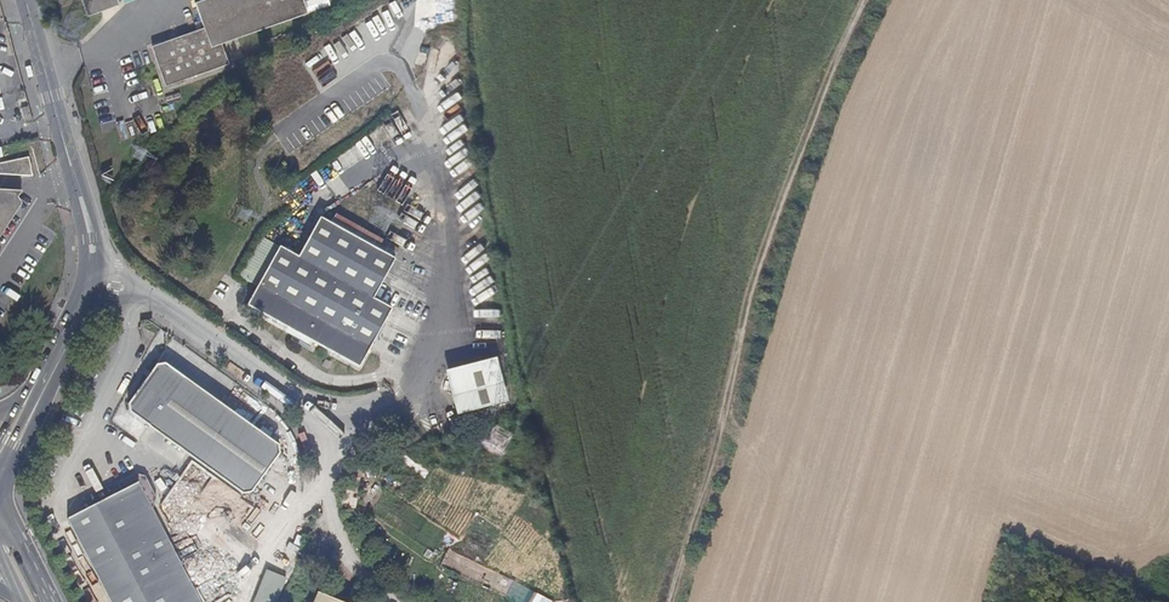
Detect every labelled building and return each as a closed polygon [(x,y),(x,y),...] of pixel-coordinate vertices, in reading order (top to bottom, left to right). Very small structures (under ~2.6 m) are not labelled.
[(88,12),(118,1),(118,0),(84,0),(88,12)] [(302,0),(210,0),(197,5),(207,30),(154,49),(167,87),(228,65),(222,45),(308,16),(302,0)] [(35,139),(32,130),(26,131),(28,141),(35,139)] [(28,160),(0,165),(0,177),(32,178),(28,160)] [(21,194),(0,192),(0,224),(21,194)] [(372,297),(394,258),(366,242),(319,217),(297,255),(278,245),(246,304),(310,340),(358,366),(390,307),(372,297)] [(506,402),(494,359),(444,373),(456,416),(506,402)] [(256,432),(248,426),(223,408),(198,390),(164,366),(155,367),(149,376),(139,390),(127,407),(128,413),(128,415),(140,424),(166,443),(188,458),(208,472),(226,485),(242,496),(250,495),(267,472),(279,455),(278,447),(270,442),(256,432)] [(164,539),(150,512),(154,509),(156,500),(145,479),(136,476),(117,486),(121,494),(95,507),(67,522),(82,552),(97,582),(108,601),(197,601),(179,567),(164,539)] [(74,570),(67,555),(61,558),(68,572),(74,570)]
